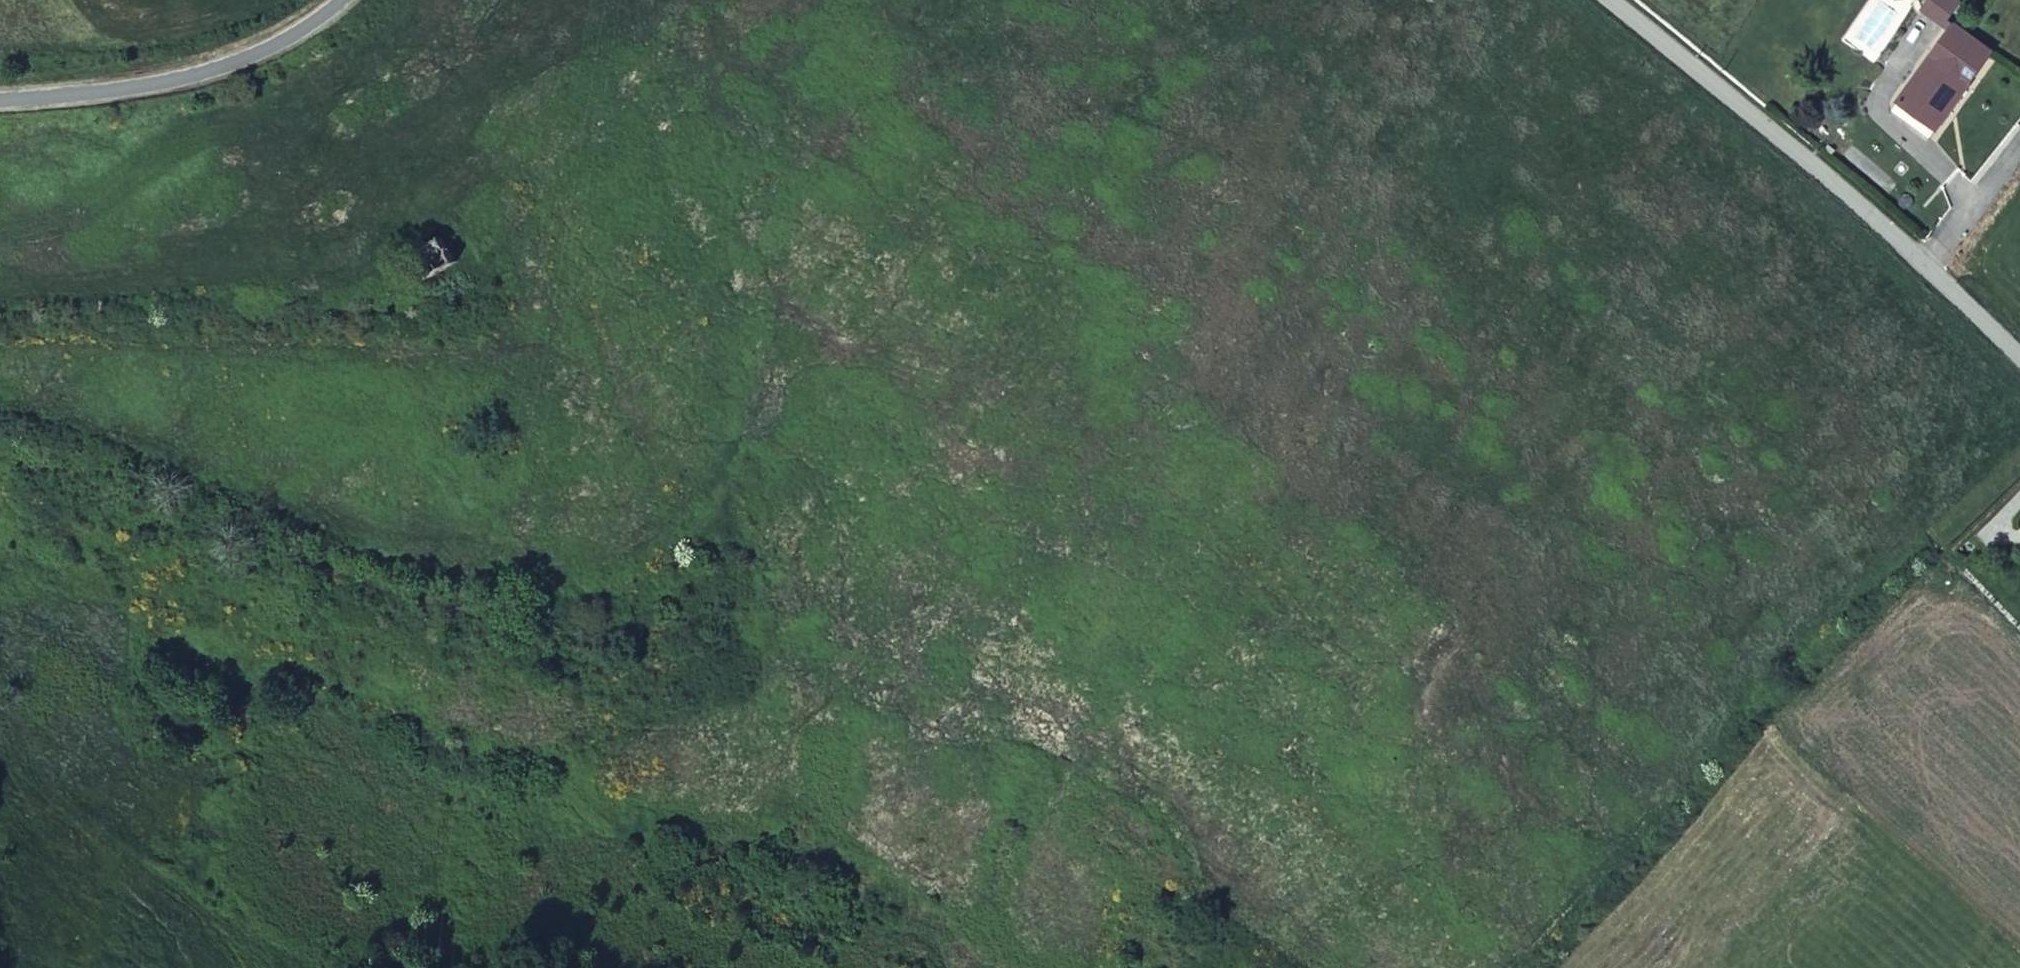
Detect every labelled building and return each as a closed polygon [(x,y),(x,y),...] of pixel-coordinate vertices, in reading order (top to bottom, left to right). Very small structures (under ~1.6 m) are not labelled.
[(1975,31),(1955,16),(1967,2),(1965,0),(1934,0),(1929,6),(1956,27),(1901,93),(1927,115),(1945,92),(1956,101),(1991,58),(1968,40),(1975,31)] [(1997,50),(1975,31),(1968,40),(1991,58),(1997,50)] [(1945,92),(1927,115),(1937,124),(1956,101),(1945,92)] [(460,264),(444,236),(417,252),(433,279),(460,264)]
